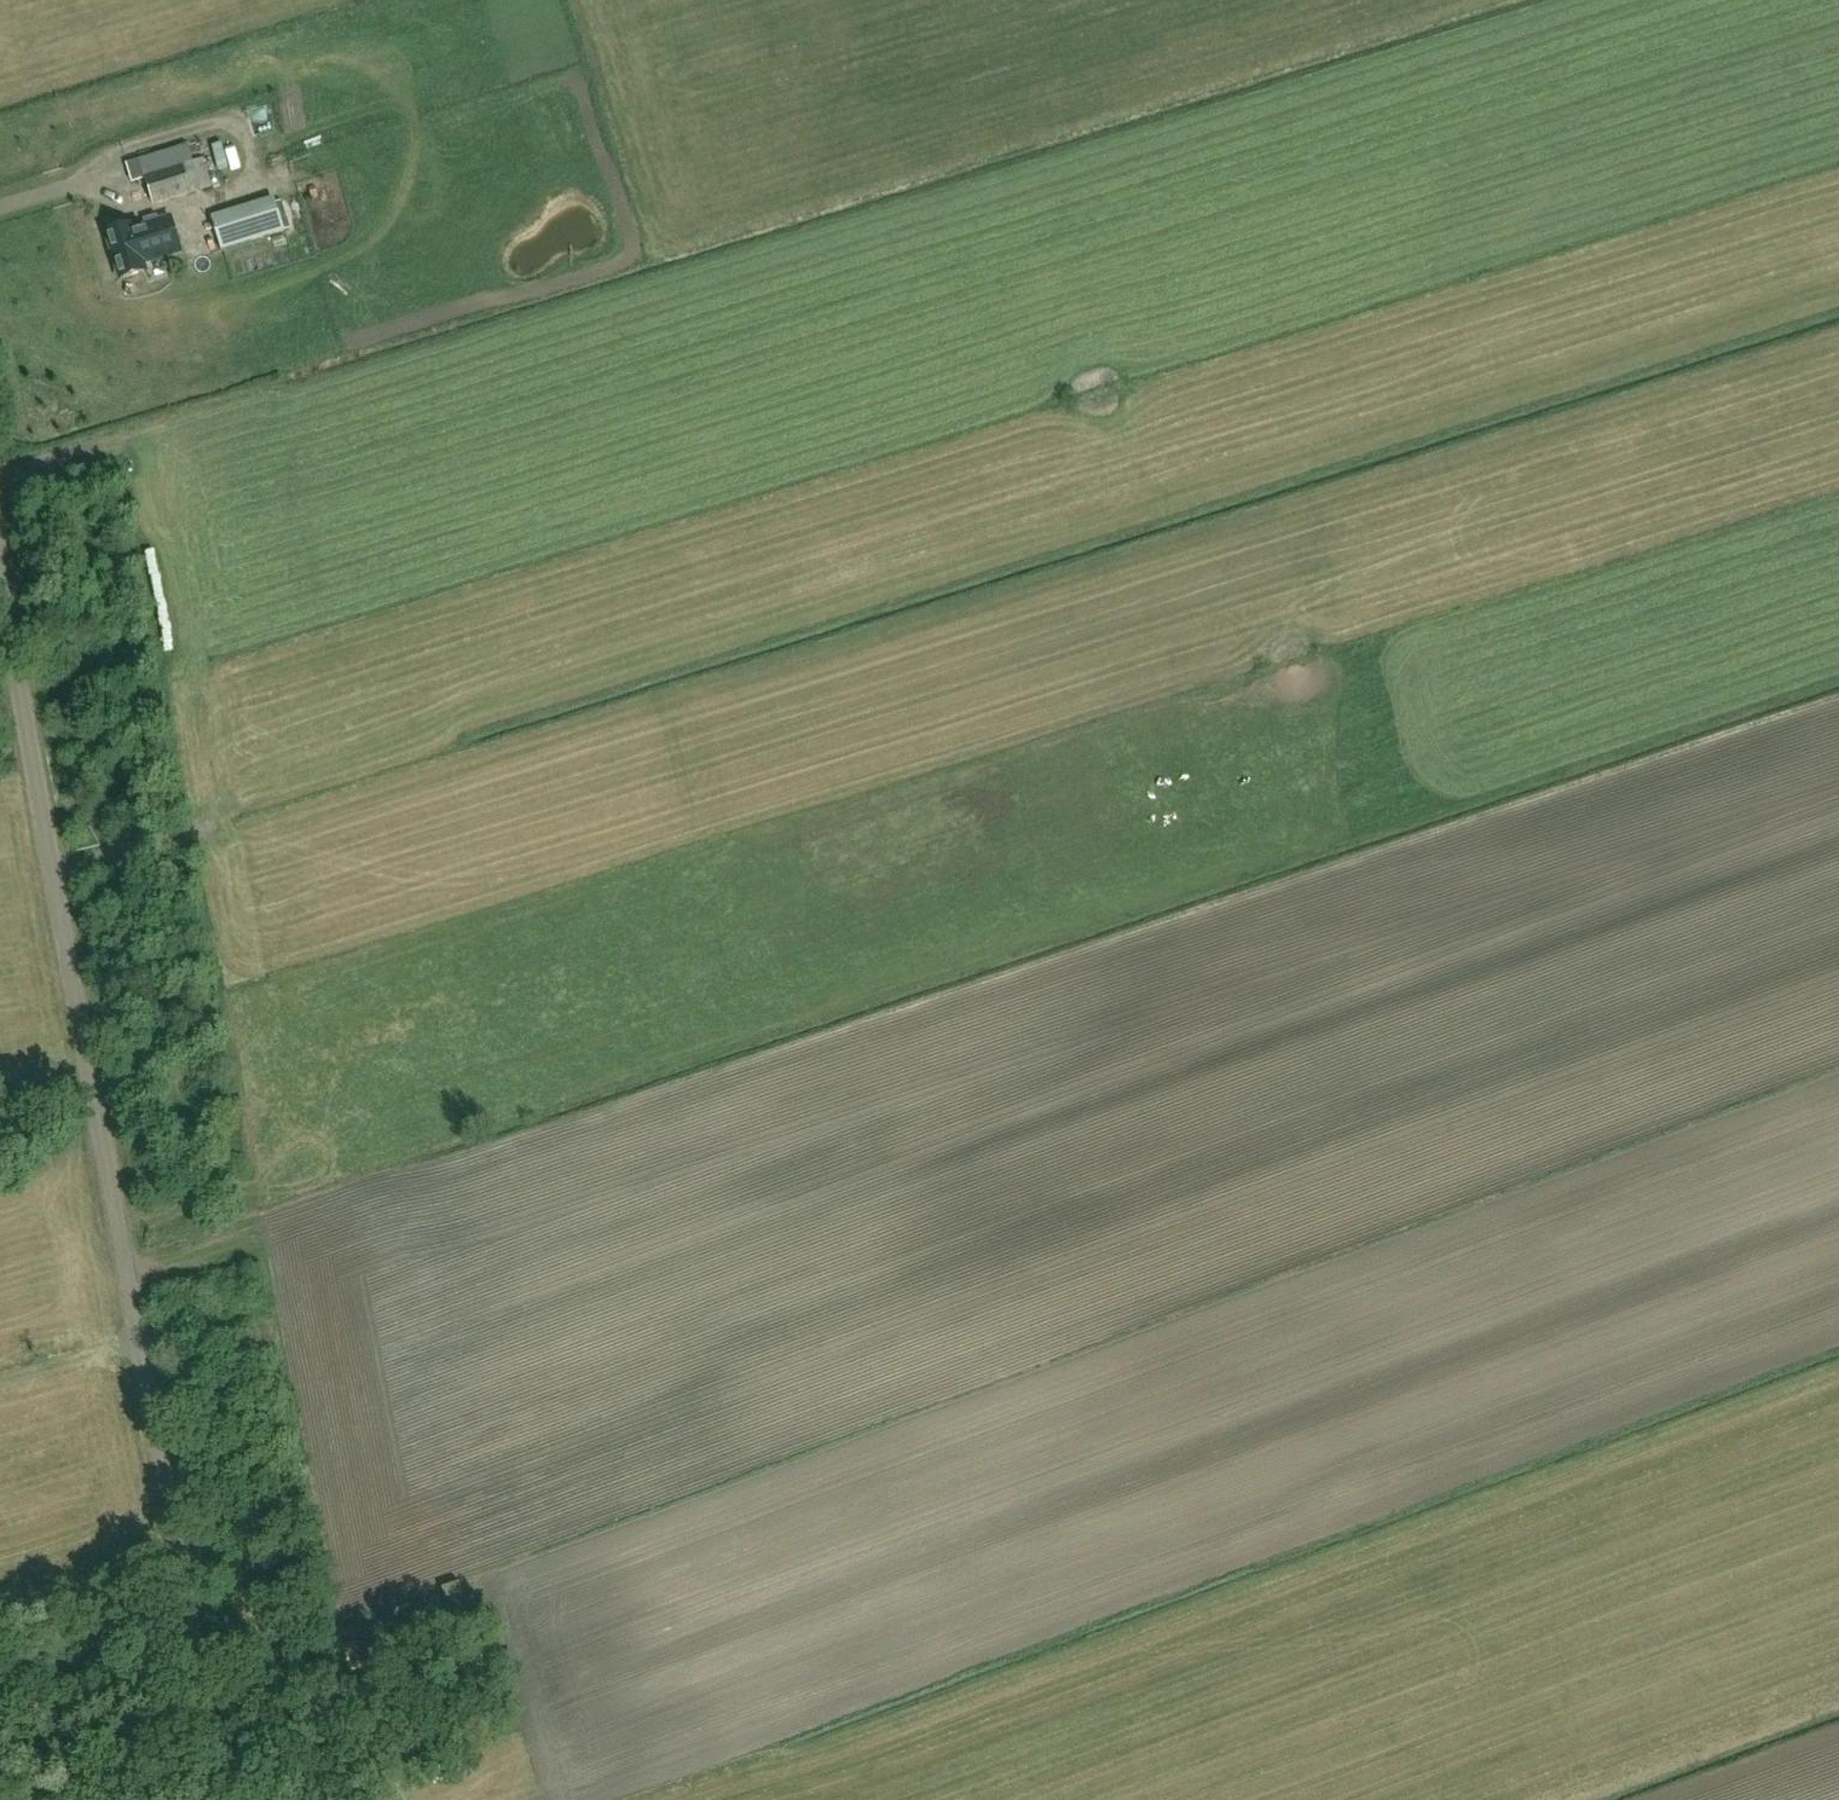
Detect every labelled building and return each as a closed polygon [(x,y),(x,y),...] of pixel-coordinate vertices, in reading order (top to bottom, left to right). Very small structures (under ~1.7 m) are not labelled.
[(194,162),(189,147),(142,162),(141,159),(126,164),(132,184),(147,179),(154,203),(212,186),(204,159),(194,162)] [(232,249),(296,231),(285,193),(221,212),(232,249)] [(181,252),(170,216),(132,228),(131,225),(109,231),(122,278),(145,271),(142,264),(181,252)]
